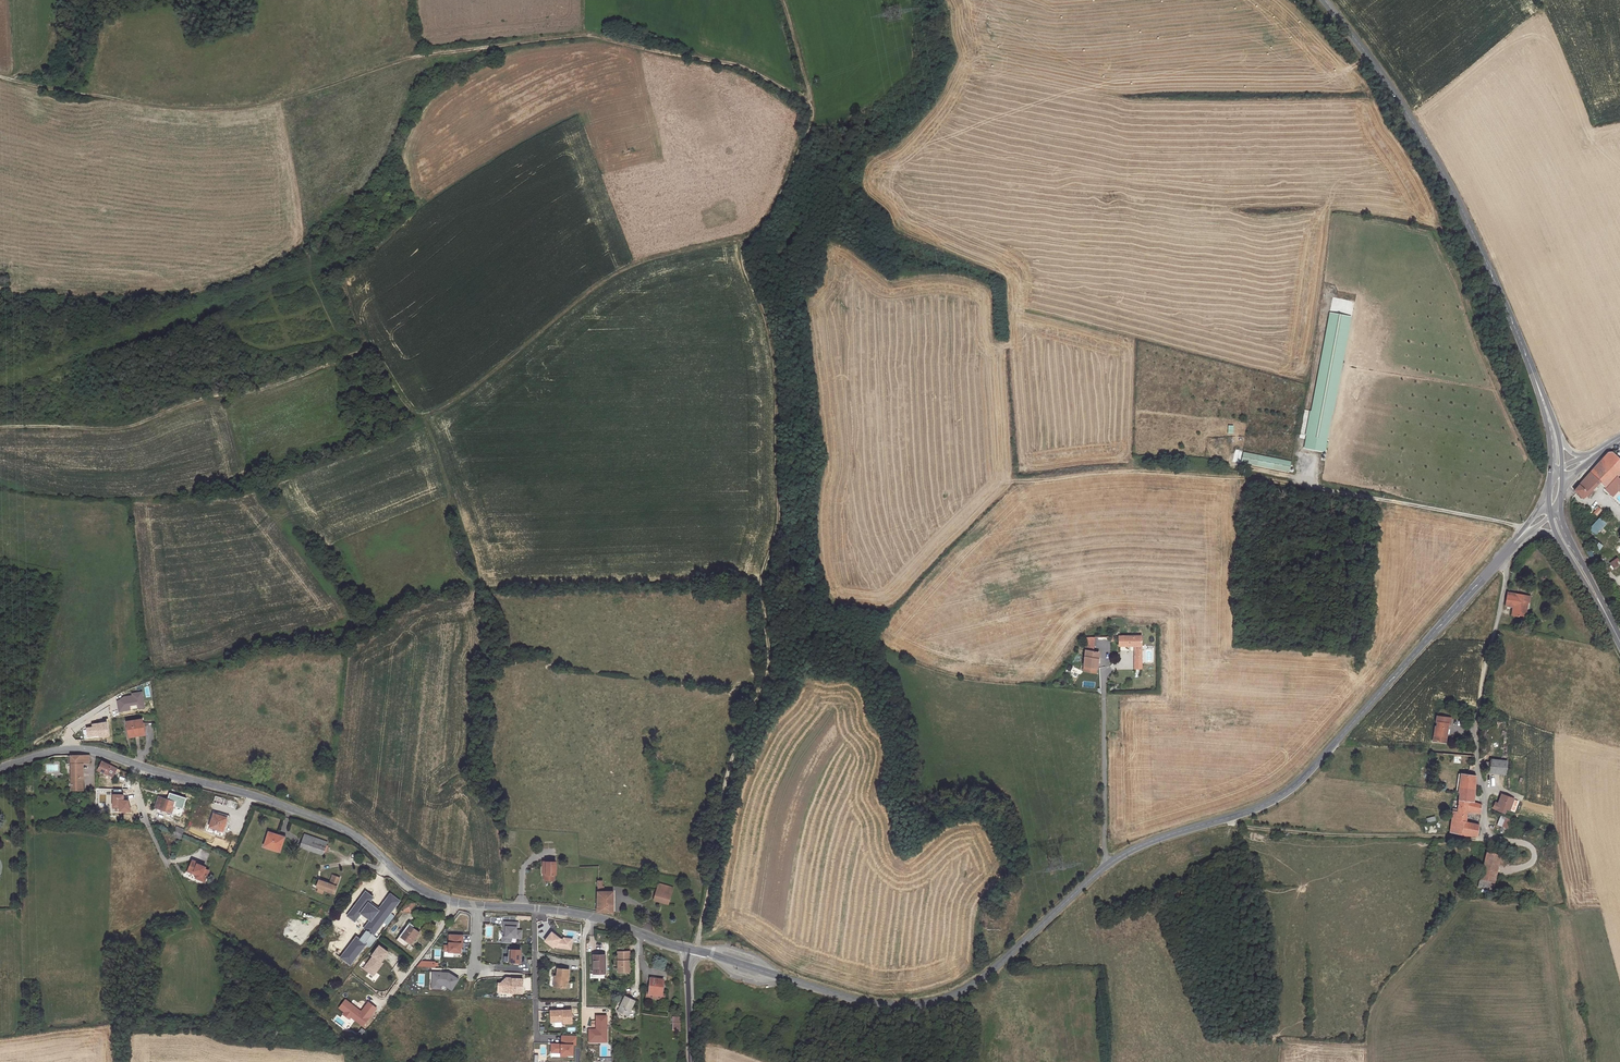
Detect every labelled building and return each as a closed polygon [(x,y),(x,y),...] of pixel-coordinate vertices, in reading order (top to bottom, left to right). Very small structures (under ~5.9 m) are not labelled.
[(1342,313),(1344,306),(1353,308),(1354,303),(1334,298),(1331,310),(1342,313)] [(1326,453),(1351,317),(1330,313),(1312,410),(1307,435),(1305,449),(1326,453)] [(349,371),(351,376),(366,371),(364,366),(349,371)] [(369,379),(366,371),(351,376),(354,384),(369,379)] [(1242,449),(1240,459),(1288,469),(1290,459),(1242,449)] [(1574,489),(1583,497),(1587,493),(1589,496),(1595,489),(1593,487),(1599,482),(1607,488),(1619,473),(1619,459),(1612,451),(1612,449),(1608,451),(1607,452),(1574,489)] [(1592,512),(1596,515),(1602,509),(1598,506),(1592,512)] [(1599,517),(1588,529),(1595,536),(1606,523),(1599,517)] [(1598,551),(1602,546),(1597,542),(1593,548),(1598,551)] [(1608,563),(1613,569),(1619,564),(1619,563),(1616,558),(1608,563)] [(1528,596),(1506,591),(1503,604),(1511,606),(1509,616),(1515,617),(1515,615),(1520,616),(1523,602),(1527,603),(1528,596)] [(1143,640),(1142,635),(1142,630),(1119,630),(1119,640),(1126,640),(1143,640)] [(1095,631),(1087,631),(1085,647),(1093,648),(1095,631)] [(1093,648),(1085,647),(1082,668),(1096,670),(1099,648),(1093,648)] [(135,698),(126,700),(126,697),(122,697),(116,702),(118,712),(129,710),(129,709),(136,708),(137,709),(146,707),(144,692),(134,693),(134,695),(135,698)] [(1434,731),(1444,732),(1446,733),(1448,721),(1450,721),(1451,715),(1437,713),(1436,719),(1437,719),(1436,724),(1435,723),(1434,731)] [(129,737),(135,736),(135,734),(144,732),(142,720),(126,723),(129,737)] [(92,725),(93,727),(87,729),(89,738),(97,736),(97,735),(100,734),(100,735),(101,737),(109,735),(107,722),(92,725)] [(1446,733),(1444,732),(1434,731),(1433,738),(1445,740),(1446,733)] [(68,763),(81,763),(87,763),(86,756),(68,755),(68,763)] [(1507,759),(1497,759),(1496,769),(1507,769),(1507,759)] [(101,760),(96,768),(105,772),(106,771),(111,774),(115,767),(101,760)] [(81,791),(81,763),(68,763),(69,791),(81,791)] [(47,772),(59,771),(58,764),(46,765),(47,772)] [(1459,795),(1474,800),(1476,775),(1476,773),(1462,771),(1461,783),(1458,783),(1457,788),(1460,788),(1459,795)] [(1494,804),(1505,809),(1507,804),(1510,806),(1515,795),(1503,790),(1499,799),(1496,798),(1494,804)] [(174,802),(173,805),(182,808),(185,799),(170,794),(168,800),(174,802)] [(113,808),(119,808),(119,812),(131,812),(128,800),(123,800),(124,795),(113,795),(113,808)] [(1474,800),(1459,795),(1457,805),(1454,805),(1451,828),(1478,831),(1480,821),(1467,819),(1468,809),(1481,810),(1482,802),(1474,800)] [(155,808),(171,813),(173,805),(174,802),(168,800),(158,797),(155,808)] [(223,804),(230,807),(233,800),(227,797),(223,804)] [(1510,816),(1501,812),(1499,820),(1507,824),(1510,816)] [(214,814),(209,827),(223,832),(228,819),(214,814)] [(176,825),(173,831),(184,835),(186,829),(176,825)] [(268,832),(263,847),(279,852),(284,835),(279,834),(278,835),(268,832)] [(300,845),(308,847),(311,838),(307,837),(308,834),(304,833),(300,845)] [(207,844),(215,847),(218,841),(210,838),(207,844)] [(327,844),(311,838),(308,847),(324,852),(327,844)] [(1488,850),(1481,877),(1495,880),(1501,854),(1488,850)] [(554,857),(541,857),(541,862),(544,862),(544,869),(542,870),(543,876),(552,876),(552,870),(554,870),(554,857)] [(191,860),(187,870),(198,874),(197,878),(204,881),(209,871),(204,869),(205,867),(197,863),(197,862),(191,860)] [(320,879),(317,887),(333,893),(340,876),(334,874),(330,883),(320,879)] [(603,874),(595,874),(595,905),(611,907),(612,885),(603,885),(603,874)] [(673,888),(659,883),(654,901),(668,905),(673,888)] [(390,914),(399,901),(390,895),(379,910),(368,902),(372,897),(365,893),(348,915),(355,920),(361,913),(370,920),(365,927),(374,934),(384,922),(387,925),(394,917),(390,914)] [(409,899),(401,910),(412,911),(416,902),(409,899)] [(518,924),(505,923),(505,928),(506,928),(506,938),(516,939),(516,928),(518,928),(518,924)] [(410,924),(402,935),(411,943),(420,931),(410,924)] [(350,965),(366,945),(370,947),(376,939),(366,931),(360,940),(356,937),(340,958),(350,965)] [(552,931),(545,940),(553,947),(555,946),(556,947),(571,950),(572,943),(568,942),(568,940),(564,939),(561,939),(552,931)] [(463,934),(450,933),(449,945),(445,944),(444,949),(449,950),(449,951),(461,952),(462,943),(463,943),(463,934)] [(372,956),(374,957),(364,969),(373,977),(383,965),(382,964),(391,953),(381,945),(372,956)] [(521,949),(509,949),(508,962),(520,962),(521,949)] [(631,951),(619,950),(618,971),(630,971),(631,951)] [(606,955),(595,955),(594,973),(605,973),(606,955)] [(570,968),(559,967),(558,976),(555,976),(555,986),(567,986),(567,981),(569,981),(570,968)] [(433,971),(432,983),(440,984),(444,984),(452,989),(459,978),(449,972),(433,971)] [(507,977),(501,982),(504,985),(503,991),(512,992),(523,993),(524,978),(513,978),(513,977),(513,979),(509,979),(507,977)] [(665,979),(652,978),(650,993),(664,994),(665,979)] [(636,999),(626,994),(618,1009),(627,1015),(636,999)] [(348,999),(344,1003),(348,1006),(345,1010),(347,1011),(345,1013),(351,1018),(353,1016),(365,1026),(379,1008),(371,1001),(363,1011),(348,999)] [(573,1009),(552,1009),(551,1020),(564,1020),(568,1020),(568,1022),(573,1023),(573,1009)] [(592,1033),(599,1033),(599,1038),(609,1038),(610,1012),(600,1012),(600,1025),(593,1025),(592,1033)] [(682,1032),(682,1017),(674,1017),(674,1032),(682,1032)] [(577,1036),(564,1035),(564,1044),(552,1043),(551,1052),(561,1052),(560,1056),(567,1057),(567,1055),(573,1055),(573,1045),(576,1045),(577,1036)]
